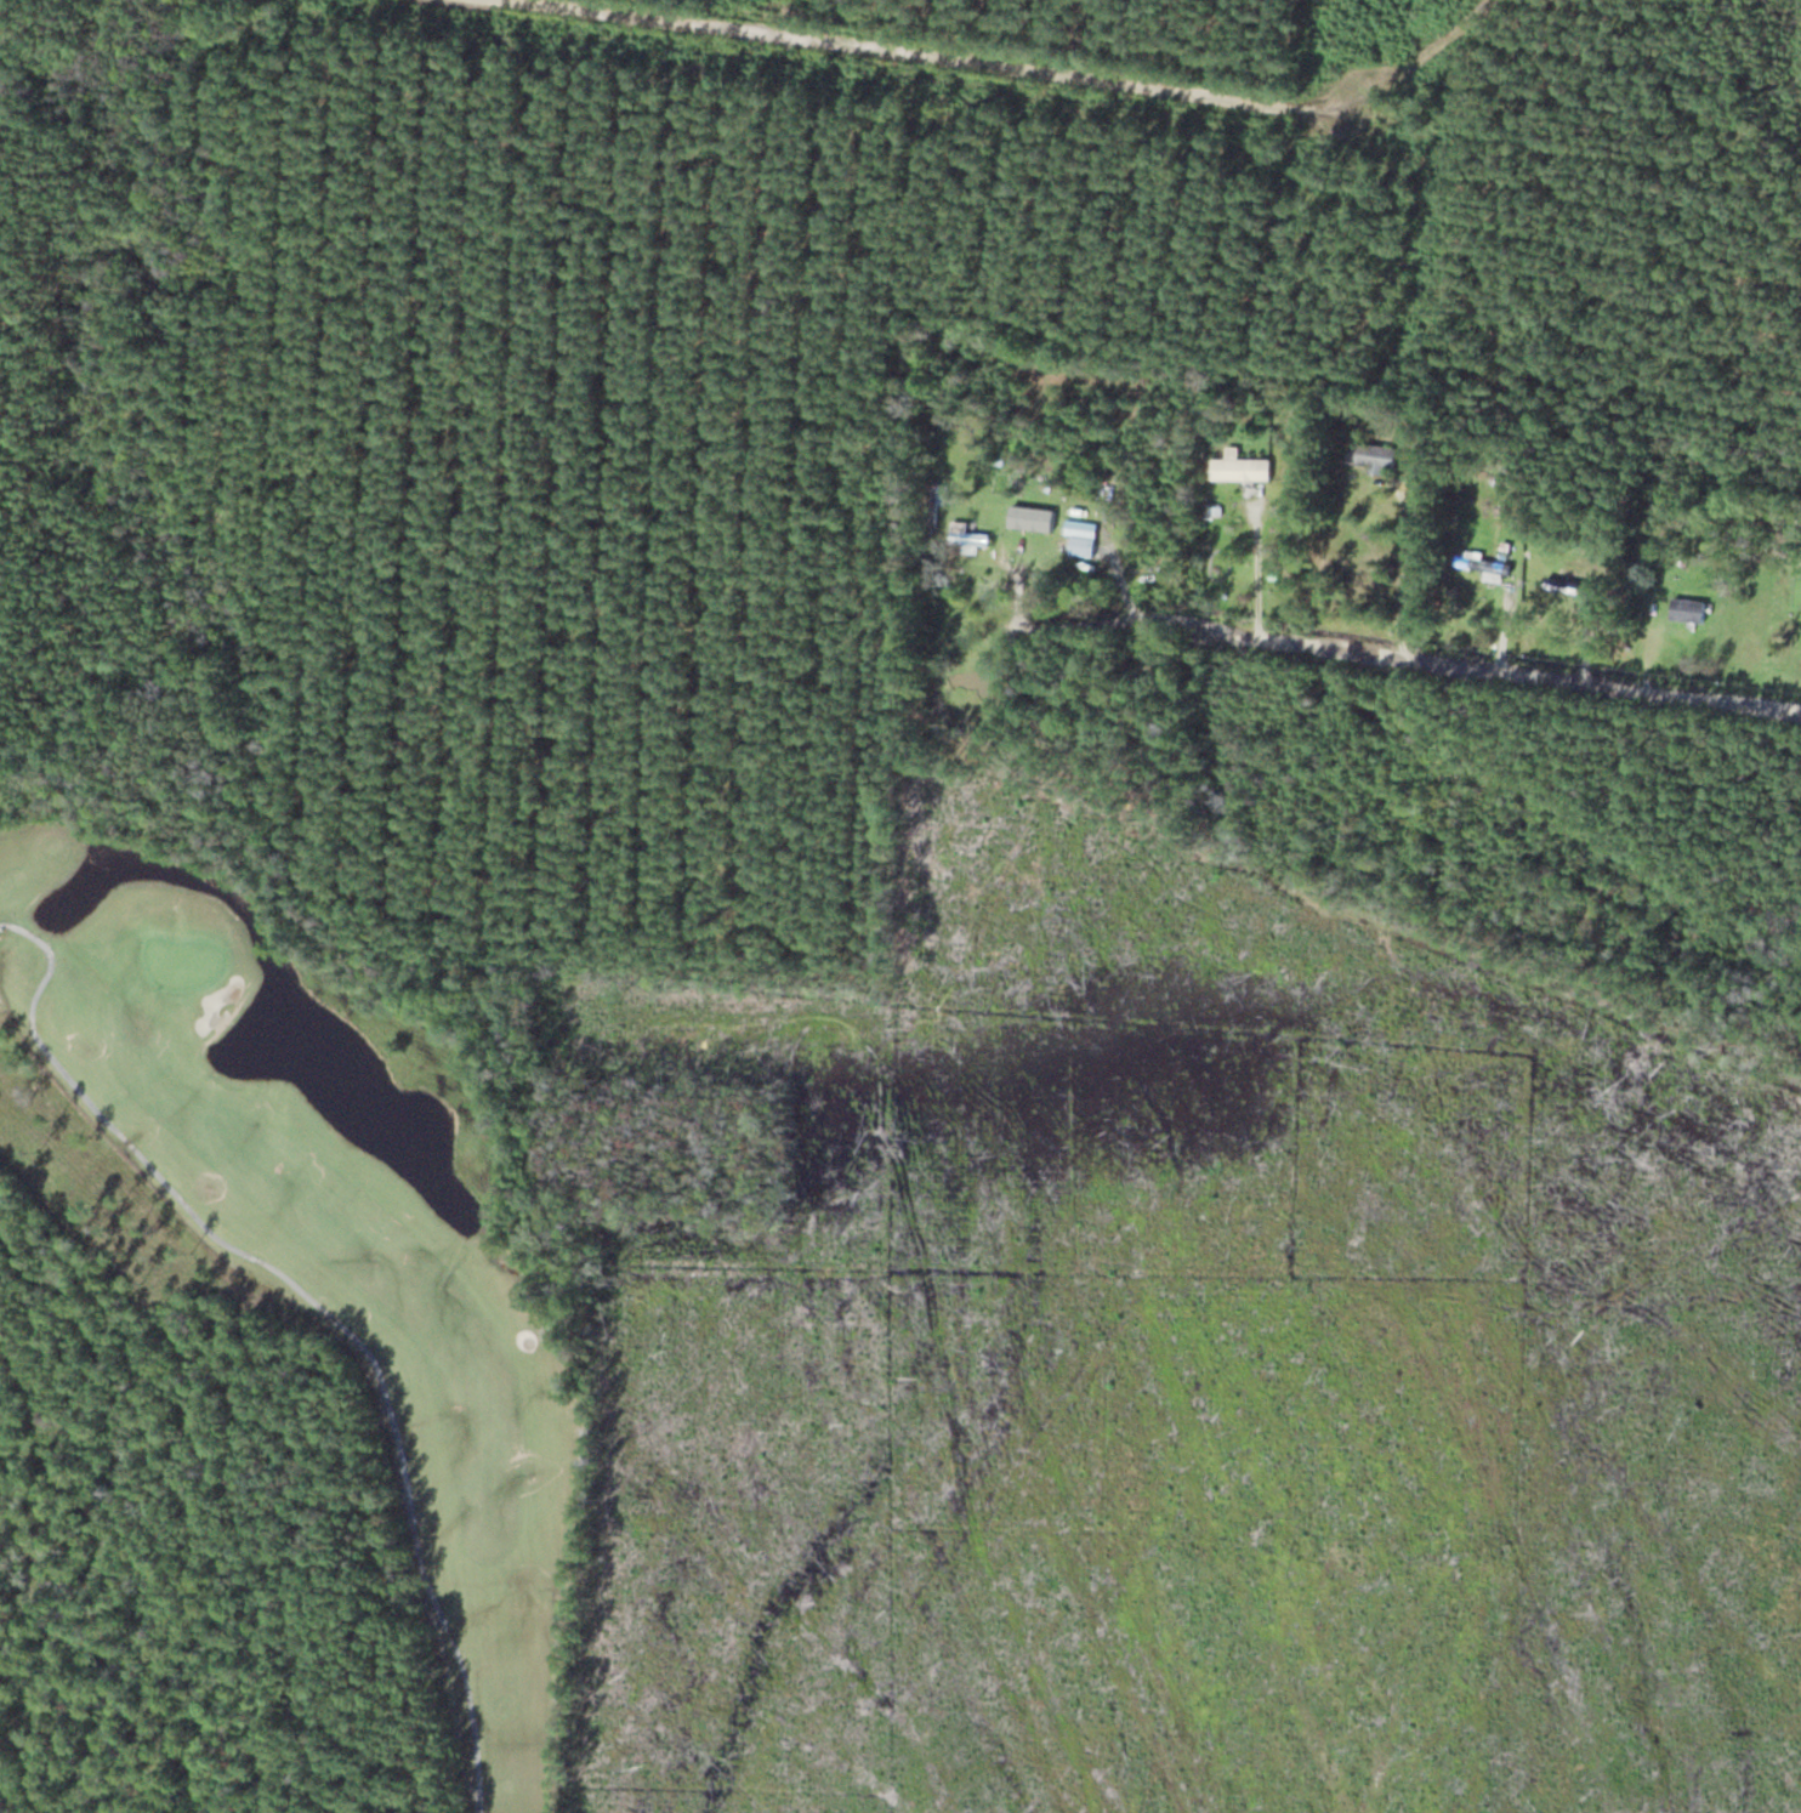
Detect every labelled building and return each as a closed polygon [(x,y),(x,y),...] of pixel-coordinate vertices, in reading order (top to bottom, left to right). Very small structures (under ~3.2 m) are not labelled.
[(1393,469),(1395,446),(1348,440),(1346,464),(1393,469)] [(1226,456),(1226,459),(1211,459),(1211,480),(1269,480),(1269,456),(1226,456)] [(1068,539),(1068,529),(1102,530),(1102,519),(1052,518),(1052,538),(1068,539)] [(988,534),(976,533),(976,521),(951,521),(950,543),(961,543),(961,553),(987,553),(988,534)] [(1484,576),(1509,579),(1511,563),(1480,559),(1481,551),(1461,549),(1459,567),(1485,570),(1484,576)] [(1704,600),(1671,598),(1670,620),(1703,622),(1704,600)]
